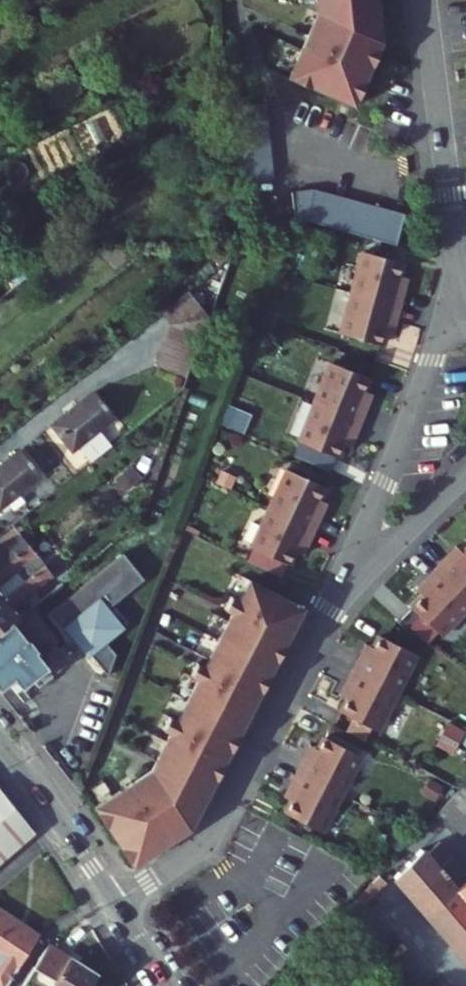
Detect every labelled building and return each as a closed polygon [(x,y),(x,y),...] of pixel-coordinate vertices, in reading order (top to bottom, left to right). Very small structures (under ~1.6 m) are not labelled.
[(319,13),(310,33),(306,31),(287,76),(352,104),(380,40),(372,37),(368,0),(318,0),(319,13)] [(314,12),(306,31),(310,33),(319,13),(318,0),(313,0),(314,12)] [(375,0),(368,0),(372,37),(380,40),(375,0)] [(265,96),(233,100),(243,175),(275,171),(265,96)] [(311,185),(289,188),(294,218),(307,216),(306,218),(393,243),(402,211),(311,185)] [(350,290),(397,303),(401,289),(393,287),(396,273),(400,260),(361,249),(350,290)] [(393,287),(401,289),(405,275),(396,273),(393,287)] [(211,311),(219,314),(228,290),(221,287),(211,311)] [(209,317),(188,290),(159,312),(172,325),(209,317)] [(393,318),(397,303),(350,290),(338,331),(377,342),(381,330),(384,316),(393,318)] [(384,316),(381,330),(390,332),(393,318),(384,316)] [(197,349),(209,317),(172,325),(168,336),(197,349)] [(168,336),(166,340),(161,351),(191,363),(195,354),(197,349),(168,336)] [(184,381),(191,363),(161,351),(155,367),(184,381)] [(313,400),(359,418),(365,404),(356,401),(361,388),(367,375),(329,360),(313,400)] [(356,401),(365,404),(370,391),(361,388),(356,401)] [(89,435),(111,418),(92,393),(50,425),(82,467),(102,451),(89,435)] [(354,432),(359,418),(313,400),(297,439),(335,454),(340,442),(345,429),(354,432)] [(345,429),(340,442),(348,446),(354,432),(345,429)] [(38,476),(17,451),(0,464),(0,507),(38,476)] [(265,505),(310,526),(316,512),(308,508),(314,495),(320,483),(283,466),(265,505)] [(308,508),(316,512),(322,499),(314,495),(308,508)] [(304,539),(310,526),(265,505),(247,543),(283,560),(289,549),(295,535),(304,539)] [(295,535),(289,549),(297,553),(304,539),(295,535)] [(24,545),(16,536),(0,548),(0,563),(24,545)] [(277,575),(283,560),(247,543),(241,557),(277,575)] [(0,563),(0,594),(39,563),(24,545),(0,563)] [(465,598),(465,545),(460,551),(450,562),(443,555),(433,566),(465,598)] [(443,555),(450,562),(460,551),(453,545),(443,555)] [(138,578),(117,552),(42,611),(63,638),(69,633),(101,674),(109,653),(98,640),(121,622),(108,606),(101,611),(100,609),(138,578)] [(6,621),(14,615),(6,605),(46,573),(39,563),(0,594),(0,626),(6,621)] [(433,566),(423,577),(429,583),(419,594),(408,605),(437,633),(465,603),(465,598),(433,566)] [(208,784),(299,605),(244,576),(233,597),(226,593),(219,606),(227,610),(199,663),(192,660),(185,673),(193,676),(172,717),(165,713),(158,726),(165,730),(152,756),(160,760),(153,773),(133,787),(128,779),(90,805),(131,864),(187,825),(201,797),(195,795),(202,781),(208,784)] [(423,577),(412,587),(419,594),(429,583),(423,577)] [(26,681),(40,669),(56,657),(48,647),(43,651),(31,637),(26,641),(20,634),(17,636),(6,621),(0,626),(0,685),(7,679),(15,689),(26,681)] [(350,651),(343,665),(387,687),(406,650),(371,631),(358,656),(350,651)] [(350,651),(358,656),(364,643),(356,638),(350,651)] [(56,657),(40,669),(26,681),(32,689),(62,665),(56,657)] [(387,687),(343,665),(336,678),(344,682),(337,695),(331,707),(345,714),(363,723),(367,725),(387,687)] [(336,678),(329,691),(337,695),(344,682),(336,678)] [(363,723),(345,714),(338,727),(356,736),(363,723)] [(303,757),(296,770),(340,793),(359,755),(324,737),(318,748),(311,761),(303,757)] [(303,757),(311,761),(318,748),(309,744),(303,757)] [(160,760),(152,756),(148,765),(128,779),(133,787),(153,773),(160,760)] [(340,793),(296,770),(289,784),(297,788),(290,801),(285,812),(320,831),(340,793)] [(447,802),(439,810),(465,835),(465,782),(447,802)] [(289,784),(282,796),(290,801),(297,788),(289,784)] [(24,831),(0,800),(0,853),(24,831)] [(441,846),(427,858),(423,853),(395,878),(465,957),(465,872),(441,846)] [(391,890),(381,882),(351,913),(361,922),(391,890)] [(34,932),(0,910),(0,984),(34,932)] [(94,967),(46,937),(30,961),(51,974),(44,985),(82,985),(94,967)]
